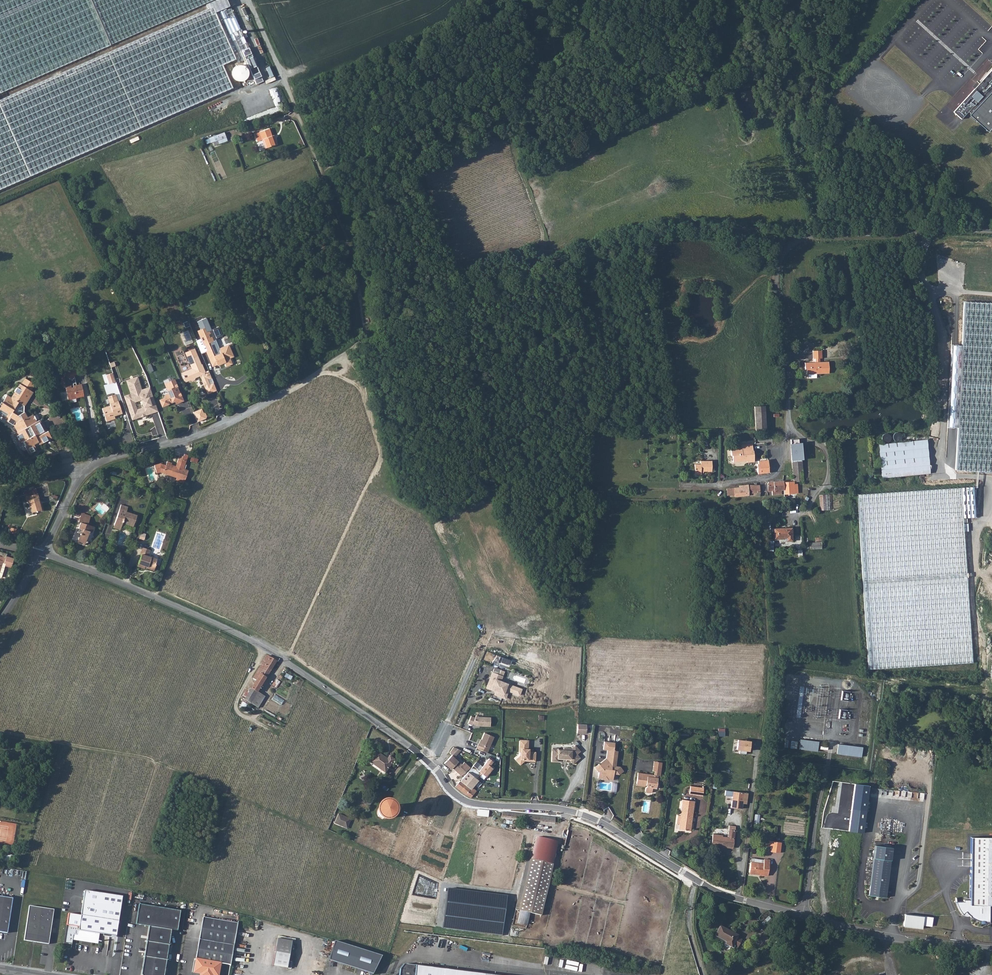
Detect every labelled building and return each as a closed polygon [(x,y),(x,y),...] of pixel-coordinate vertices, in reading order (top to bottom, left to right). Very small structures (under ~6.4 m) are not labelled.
[(0,98),(210,5),(221,0),(0,0),(0,98)] [(210,5),(0,98),(34,174),(232,88),(221,65),(234,59),(210,5)] [(256,84),(262,82),(248,44),(245,45),(246,48),(243,50),(256,84)] [(234,65),(233,80),(248,81),(249,66),(234,65)] [(979,83),(978,82),(976,83),(974,86),(976,87),(954,111),(962,119),(969,111),(970,113),(989,131),(991,127),(991,69),(979,83)] [(0,98),(0,188),(34,174),(0,98)] [(256,133),(262,149),(274,144),(272,139),(269,140),(267,136),(268,136),(265,129),(256,133)] [(210,136),(213,145),(228,142),(226,132),(210,136)] [(954,470),(991,473),(991,304),(955,303),(954,318),(962,319),(954,470)] [(207,351),(206,352),(212,367),(214,366),(214,364),(216,363),(217,366),(221,365),(220,363),(223,362),(225,367),(232,364),(229,358),(224,347),(218,350),(220,355),(213,358),(208,344),(214,341),(213,339),(214,334),(209,333),(207,328),(198,332),(203,346),(204,345),(207,351)] [(206,352),(207,351),(204,345),(203,346),(198,348),(201,354),(206,352)] [(228,346),(224,347),(229,358),(233,357),(228,346)] [(819,358),(822,358),(821,350),(813,351),(813,359),(815,359),(815,362),(805,363),(805,370),(806,370),(807,374),(829,373),(828,362),(820,362),(819,358)] [(207,394),(216,390),(213,383),(209,384),(207,379),(205,372),(200,362),(198,363),(196,357),(187,361),(191,369),(181,372),(185,381),(189,379),(190,381),(195,379),(194,377),(199,375),(207,394)] [(76,398),(76,396),(83,394),(80,383),(72,385),(72,383),(73,383),(72,381),(73,381),(72,376),(67,374),(70,367),(67,365),(61,376),(62,378),(59,379),(63,388),(64,388),(65,391),(68,400),(76,398)] [(76,369),(70,367),(67,374),(72,376),(76,369)] [(114,383),(110,374),(104,377),(107,385),(114,383)] [(135,377),(125,381),(130,394),(123,397),(132,418),(134,419),(140,417),(141,415),(144,414),(146,415),(150,413),(150,412),(156,410),(147,387),(140,390),(135,377)] [(30,382),(23,378),(19,385),(26,389),(30,382)] [(160,405),(161,406),(163,406),(165,406),(168,405),(170,404),(171,404),(172,402),(173,402),(173,404),(174,405),(181,402),(178,394),(177,395),(174,389),(175,388),(172,380),(167,383),(169,388),(164,390),(166,394),(162,395),(162,397),(160,398),(159,399),(158,401),(158,403),(160,405)] [(30,391),(26,389),(19,385),(17,384),(13,391),(26,399),(30,391)] [(28,442),(26,443),(32,453),(39,449),(35,442),(34,440),(38,438),(39,440),(40,442),(50,436),(46,428),(43,430),(36,417),(35,418),(32,420),(28,414),(26,415),(23,411),(16,415),(11,412),(17,401),(23,405),(26,399),(13,391),(9,398),(5,395),(0,403),(0,414),(7,418),(8,419),(12,421),(15,423),(18,428),(15,429),(21,439),(25,437),(28,442)] [(68,400),(65,391),(60,393),(63,402),(68,400)] [(114,394),(106,398),(109,405),(116,401),(114,394)] [(101,410),(107,423),(115,419),(114,417),(121,414),(116,401),(109,405),(109,407),(101,410)] [(756,430),(766,429),(764,406),(753,406),(755,430),(756,430)] [(200,411),(192,415),(196,424),(204,421),(205,419),(204,416),(201,415),(200,411)] [(45,422),(48,427),(53,424),(50,419),(45,422)] [(19,440),(21,439),(15,429),(13,431),(19,440)] [(891,439),(888,433),(882,436),(885,442),(891,439)] [(790,439),(791,452),(793,481),(803,481),(802,464),(801,456),(800,456),(799,445),(797,445),(797,439),(790,439)] [(928,441),(880,445),(884,480),(931,475),(928,441)] [(739,446),(731,447),(733,461),(746,460),(747,461),(755,461),(754,450),(753,450),(752,443),(741,443),(742,447),(739,448),(739,446)] [(162,464),(155,465),(157,473),(162,472),(177,478),(177,479),(177,482),(185,484),(189,471),(184,469),(189,456),(185,454),(184,458),(180,457),(176,466),(172,464),(173,463),(168,461),(167,466),(162,464)] [(756,463),(757,474),(768,472),(767,460),(758,460),(758,463),(756,463)] [(699,474),(699,472),(710,471),(710,461),(699,461),(699,465),(693,465),(693,474),(699,474)] [(768,492),(772,492),(772,496),(773,496),(780,495),(780,491),(784,490),(783,482),(783,480),(769,481),(767,482),(768,492)] [(793,484),(793,481),(783,482),(784,490),(784,494),(794,493),(794,489),(797,489),(796,484),(793,484)] [(749,496),(749,494),(759,493),(759,485),(739,486),(740,489),(740,496),(749,496)] [(859,496),(870,671),(974,664),(965,519),(976,519),(974,488),(859,496)] [(23,495),(16,497),(18,502),(27,499),(30,511),(35,510),(36,512),(42,510),(38,496),(37,497),(35,492),(24,496),(23,495)] [(820,510),(830,510),(829,494),(819,495),(820,510)] [(123,522),(134,526),(138,515),(127,511),(129,506),(122,504),(115,525),(122,528),(123,522)] [(92,531),(94,531),(96,527),(90,525),(92,518),(82,515),(80,521),(82,522),(79,532),(83,533),(81,538),(88,541),(92,531)] [(791,528),(774,528),(775,538),(787,538),(787,541),(792,540),(791,528)] [(146,565),(149,567),(148,568),(155,570),(157,565),(156,565),(158,560),(149,557),(151,550),(144,548),(142,554),(143,555),(139,566),(145,568),(146,565)] [(3,562),(5,563),(5,564),(6,565),(11,566),(13,560),(0,557),(0,571),(3,562)] [(255,680),(243,702),(245,703),(247,701),(258,707),(265,696),(257,692),(275,662),(266,656),(253,679),(255,680)] [(506,672),(502,670),(501,675),(494,672),(488,688),(493,690),(493,689),(497,691),(495,695),(503,698),(506,690),(509,691),(512,686),(502,682),(506,672)] [(477,714),(476,717),(472,715),(469,723),(473,724),(473,723),(478,725),(479,724),(480,724),(480,725),(491,726),(491,716),(480,716),(477,714)] [(578,724),(577,733),(586,734),(587,724),(578,724)] [(495,736),(485,732),(481,743),(479,743),(477,747),(488,752),(495,736)] [(522,750),(521,752),(521,753),(516,758),(521,764),(525,761),(525,759),(528,759),(528,761),(536,761),(536,751),(530,751),(530,748),(529,748),(529,739),(520,739),(520,747),(523,747),(522,750)] [(746,753),(747,751),(751,751),(752,740),(738,739),(737,750),(741,750),(740,753),(746,753)] [(818,741),(800,739),(799,749),(817,751),(818,741)] [(604,777),(610,777),(611,774),(614,774),(620,774),(625,771),(620,766),(617,766),(614,766),(614,764),(617,764),(618,756),(615,756),(615,751),(614,751),(614,743),(604,742),(603,750),(608,750),(607,758),(607,761),(603,763),(599,763),(594,766),(598,771),(599,771),(599,775),(604,775),(604,777)] [(862,747),(838,744),(837,753),(861,757),(862,747)] [(552,751),(552,761),(558,761),(558,759),(564,759),(564,758),(567,758),(567,759),(569,760),(573,764),(578,760),(576,759),(579,756),(577,754),(581,751),(576,745),(572,748),(564,748),(564,749),(559,749),(558,749),(558,751),(552,751)] [(450,753),(452,755),(444,763),(451,770),(453,768),(462,775),(468,770),(471,768),(465,763),(463,765),(459,762),(454,758),(461,751),(454,748),(450,753)] [(396,760),(391,757),(388,760),(378,753),(371,764),(387,774),(396,760)] [(474,765),(469,772),(475,777),(477,775),(480,777),(482,774),(486,777),(493,768),(490,766),(493,761),(489,758),(485,764),(485,765),(484,767),(483,766),(479,771),(477,769),(478,769),(474,765)] [(637,784),(642,784),(642,786),(644,786),(646,785),(647,786),(647,788),(646,789),(646,792),(646,793),(650,793),(652,791),(652,787),(655,787),(656,786),(656,783),(658,783),(658,775),(659,775),(660,766),(652,765),(652,770),(654,771),(653,774),(652,774),(652,777),(649,777),(649,774),(638,773),(637,784)] [(472,797),(477,791),(473,788),(479,780),(475,777),(469,772),(461,781),(461,780),(456,787),(470,797),(472,797)] [(869,785),(854,783),(848,831),(863,833),(869,785)] [(703,787),(689,786),(689,787),(688,794),(702,795),(703,787)] [(732,790),(730,807),(741,808),(743,792),(732,790)] [(689,818),(692,818),(693,800),(681,799),(679,815),(677,815),(676,823),(679,824),(678,829),(690,830),(691,821),(689,821),(689,818)] [(380,817),(383,817),(386,817),(388,816),(389,814),(389,811),(388,809),(386,807),(384,806),(382,806),(381,806),(379,808),(378,810),(378,812),(378,815),(380,817)] [(335,824),(348,828),(352,818),(339,813),(335,824)] [(723,845),(733,846),(735,829),(728,828),(727,836),(722,836),(722,834),(712,833),(711,845),(723,847),(723,845)] [(970,835),(970,898),(964,898),(964,900),(956,900),(957,902),(958,905),(958,907),(959,909),(961,911),(962,913),(965,910),(967,911),(968,912),(969,913),(970,915),(971,916),(973,917),(975,918),(977,918),(978,919),(980,919),(982,920),(984,920),(984,921),(989,921),(990,904),(991,904),(991,835),(970,835)] [(552,864),(558,841),(543,838),(536,836),(531,858),(542,861),(552,864)] [(873,858),(890,860),(892,847),(875,845),(873,858)] [(515,909),(540,915),(552,864),(542,861),(531,858),(527,858),(515,909)] [(869,895),(885,897),(890,860),(873,858),(869,895)] [(769,859),(764,859),(763,863),(750,861),(749,872),(759,873),(759,875),(768,876),(769,859)] [(68,913),(64,942),(72,943),(73,939),(97,942),(98,932),(116,935),(122,895),(84,890),(81,914),(68,913)] [(0,895),(0,930),(7,931),(12,896),(0,895)] [(148,925),(141,973),(142,974),(163,974),(171,928),(177,929),(180,910),(138,903),(135,923),(148,925)] [(54,908),(30,904),(24,939),(49,942),(54,908)] [(904,914),(903,927),(922,929),(922,926),(931,927),(932,917),(904,914)] [(193,972),(200,973),(201,974),(218,974),(220,963),(230,964),(234,943),(238,922),(203,916),(193,972)] [(772,920),(768,917),(761,923),(765,927),(772,920)] [(720,926),(715,935),(727,941),(725,944),(731,947),(733,944),(738,946),(739,943),(741,939),(737,937),(737,935),(720,926)] [(292,941),(278,938),(273,965),(287,968),(292,941)] [(335,942),(329,960),(373,974),(382,956),(335,942)] [(403,963),(399,969),(398,974),(499,974),(403,963)]
